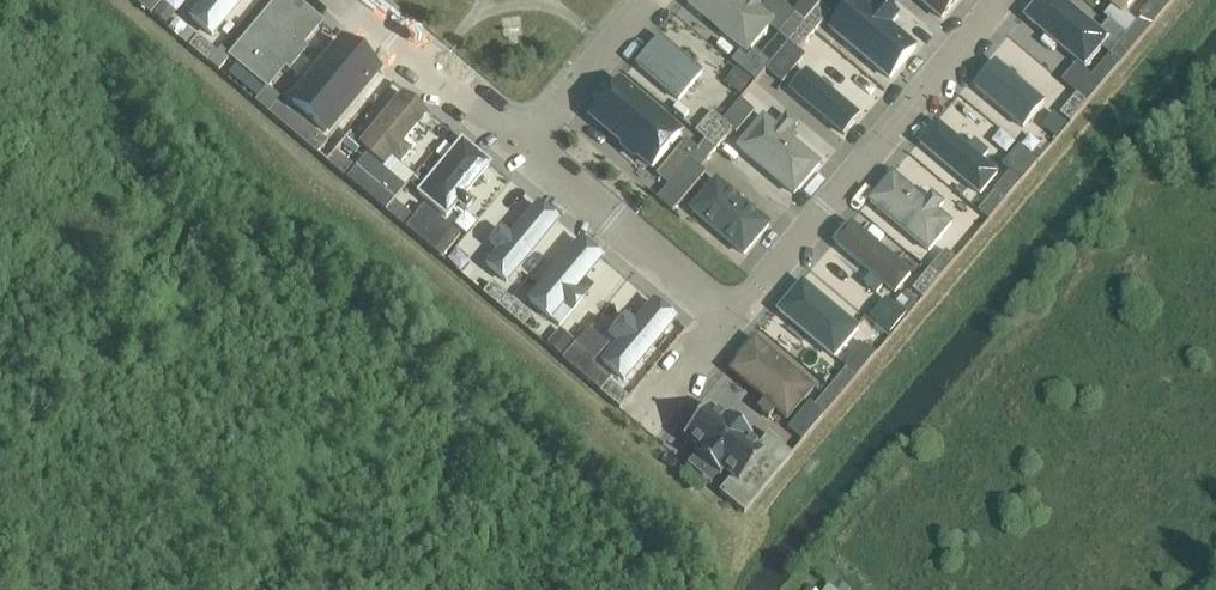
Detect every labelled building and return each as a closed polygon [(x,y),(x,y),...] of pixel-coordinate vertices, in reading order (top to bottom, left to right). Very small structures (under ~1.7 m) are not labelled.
[(148,17),(157,5),(162,0),(129,0),(148,17)] [(188,16),(212,36),(242,0),(201,0),(188,16)] [(267,87),(284,67),(288,70),(307,47),(303,44),(321,23),(294,0),(273,0),(228,54),(267,87)] [(686,1),(744,49),(748,52),(751,49),(770,26),(775,20),(762,8),(759,6),(765,0),(687,0),(686,1)] [(762,8),(775,20),(770,26),(780,34),(781,32),(795,15),(793,14),(777,0),(769,0),(762,8)] [(793,14),(795,15),(805,23),(825,0),(804,0),(793,14)] [(805,23),(815,32),(832,12),(836,16),(850,0),(825,0),(805,23)] [(873,7),(864,0),(853,0),(829,28),(891,80),(920,46),(893,24),(902,14),(885,0),(879,0),(873,7)] [(943,15),(956,0),(925,0),(943,15)] [(1025,18),(1086,70),(1111,42),(1062,0),(1040,0),(1025,18)] [(1105,16),(1128,35),(1127,36),(1137,44),(1174,0),(1155,0),(1144,13),(1145,14),(1138,23),(1115,4),(1105,16)] [(1124,10),(1132,0),(1112,0),(1124,10)] [(781,32),(791,40),(805,23),(795,15),(781,32)] [(805,23),(791,40),(801,49),(815,32),(805,23)] [(780,34),(761,57),(770,65),(791,40),(781,32),(780,34)] [(660,33),(636,60),(681,98),(705,70),(660,33)] [(1127,36),(1112,54),(1122,63),(1137,44),(1127,36)] [(380,72),(340,38),(286,103),(326,137),(334,127),(380,72)] [(791,40),(770,65),(787,78),(807,54),(801,49),(791,40)] [(215,56),(197,41),(188,50),(207,66),(208,64),(215,56)] [(215,56),(208,64),(217,72),(230,57),(221,49),(215,56)] [(741,52),(732,63),(756,82),(770,65),(761,57),(754,51),(748,58),(741,52)] [(1078,66),(1064,83),(1079,96),(1088,103),(1102,86),(1122,63),(1112,54),(1092,78),(1078,66)] [(986,74),(976,87),(1025,128),(1045,103),(1038,97),(1017,80),(996,63),(986,74)] [(807,72),(792,89),(847,136),(862,119),(807,72)] [(741,95),(752,81),(742,73),(731,87),(741,95)] [(590,116),(653,169),(685,132),(621,78),(590,116)] [(427,111),(402,90),(358,142),(383,163),(391,154),(399,161),(408,149),(400,142),(427,111)] [(1079,96),(1063,115),(1072,122),(1088,103),(1079,96)] [(743,98),(724,120),(734,128),(738,131),(756,109),(743,98)] [(275,104),(266,114),(318,157),(318,156),(328,145),(323,140),(288,112),(286,113),(275,104)] [(1042,125),(1056,137),(1068,124),(1054,111),(1042,125)] [(715,112),(697,133),(706,141),(724,120),(715,112)] [(766,115),(739,147),(798,196),(824,164),(789,134),(789,133),(783,129),(781,129),(766,115)] [(734,128),(724,120),(706,141),(716,149),(734,128)] [(1002,172),(987,160),(992,153),(977,139),(971,146),(939,120),(922,142),(984,193),(1002,172)] [(360,146),(349,136),(341,145),(352,155),(360,146)] [(490,164),(461,139),(416,193),(445,217),(456,205),(464,196),(490,164)] [(691,140),(661,176),(671,184),(700,148),(691,140)] [(703,165),(716,149),(706,141),(700,148),(671,184),(657,200),(671,212),(707,169),(703,165)] [(980,213),(989,220),(1008,198),(1038,162),(1020,146),(1005,165),(1014,172),(999,190),(980,213)] [(334,153),(326,163),(346,179),(355,169),(334,153)] [(355,169),(346,179),(385,211),(393,201),(404,188),(366,156),(355,169)] [(893,172),(870,199),(930,249),(953,222),(940,211),(947,203),(934,192),(927,201),(893,172)] [(690,212),(746,258),(774,224),(719,178),(690,212)] [(415,219),(393,201),(385,211),(407,229),(415,219)] [(501,229),(489,244),(497,250),(484,265),(508,285),(560,222),(536,203),(509,235),(501,229)] [(425,207),(415,219),(407,229),(444,260),(462,238),(425,207)] [(898,295),(916,274),(851,221),(834,242),(873,274),(865,284),(877,294),(885,285),(898,295)] [(576,290),(603,258),(578,238),(527,299),(551,319),(564,305),(572,312),(584,297),(576,290)] [(459,246),(447,261),(461,273),(473,258),(459,246)] [(940,279),(957,258),(948,250),(931,271),(940,279)] [(940,279),(931,271),(916,289),(925,297),(940,279)] [(492,285),(483,295),(502,310),(510,300),(492,285)] [(867,333),(810,286),(785,316),(841,363),(867,333)] [(626,382),(677,321),(652,299),(634,320),(626,314),(606,337),(615,343),(601,360),(626,382)] [(529,315),(510,300),(502,310),(520,325),(529,315)] [(888,304),(872,322),(891,338),(906,319),(888,304)] [(548,342),(545,345),(560,358),(574,341),(559,329),(555,333),(548,342)] [(788,424),(816,390),(756,340),(728,373),(762,402),(756,410),(768,420),(774,412),(788,424)] [(576,343),(562,359),(619,406),(626,397),(607,382),(611,378),(591,362),(594,358),(576,343)] [(865,346),(845,370),(847,371),(856,379),(876,355),(865,346)] [(856,379),(847,371),(832,389),(841,396),(856,379)] [(827,414),(841,396),(832,389),(818,406),(827,414)] [(812,401),(791,427),(805,439),(827,414),(818,406),(812,401)] [(687,434),(682,439),(697,452),(694,456),(718,475),(721,472),(730,479),(718,493),(734,506),(743,514),(758,496),(777,473),(793,455),(768,434),(756,448),(747,440),(750,437),(726,418),(724,421),(708,408),(704,413),(700,410),(683,430),(687,434)]
